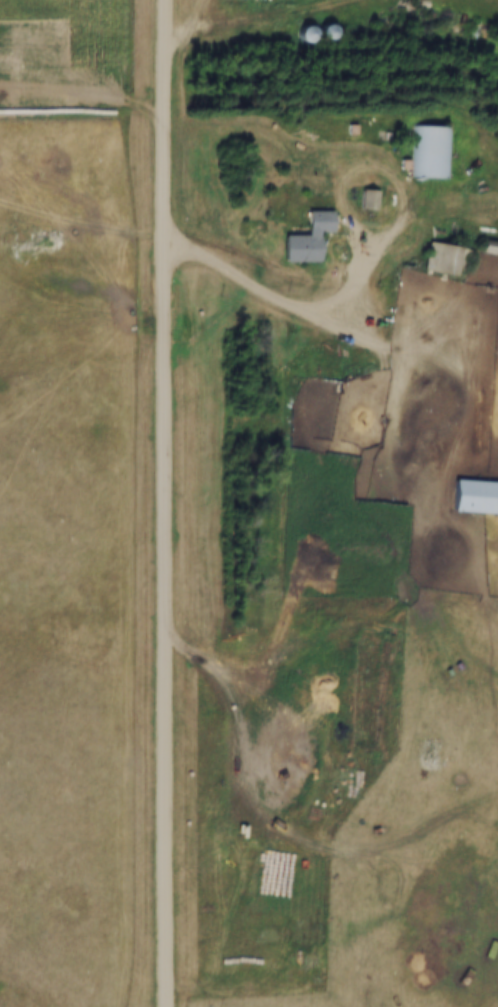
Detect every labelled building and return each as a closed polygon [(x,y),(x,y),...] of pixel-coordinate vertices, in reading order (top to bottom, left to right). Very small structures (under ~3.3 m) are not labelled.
[(309,29),(315,42),(328,36),(321,24),(309,29)] [(411,179),(450,180),(451,127),(412,127),(411,179)] [(373,193),(357,193),(357,210),(373,210),(373,193)] [(311,263),(311,233),(326,233),(326,211),(300,211),(300,236),(274,236),(274,263),(311,263)] [(467,253),(425,242),(418,269),(460,280),(467,253)] [(497,511),(497,483),(446,482),(446,509),(497,511)]
